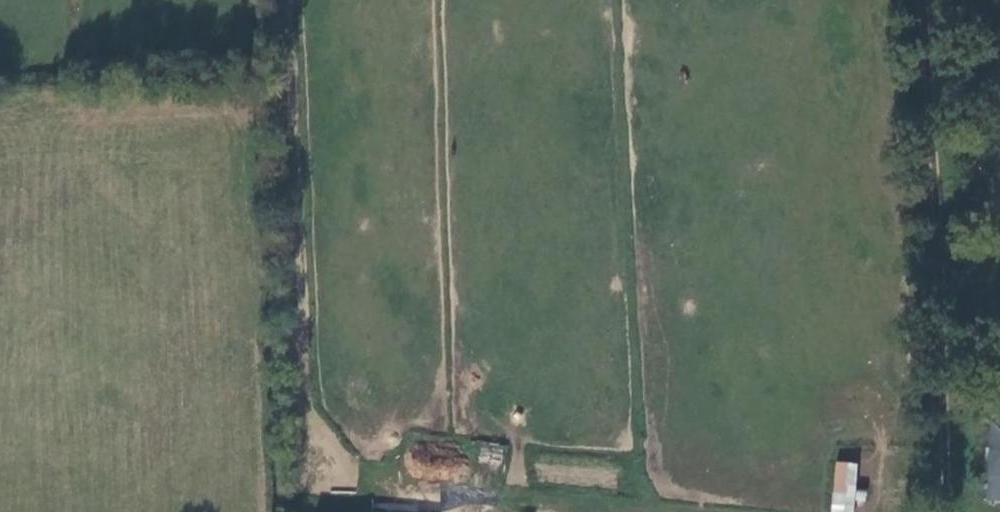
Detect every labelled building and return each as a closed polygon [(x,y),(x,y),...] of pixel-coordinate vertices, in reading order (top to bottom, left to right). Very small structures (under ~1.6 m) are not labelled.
[(987,415),(985,498),(999,498),(999,415),(987,415)] [(846,460),(833,459),(828,493),(844,492),(846,460)]
